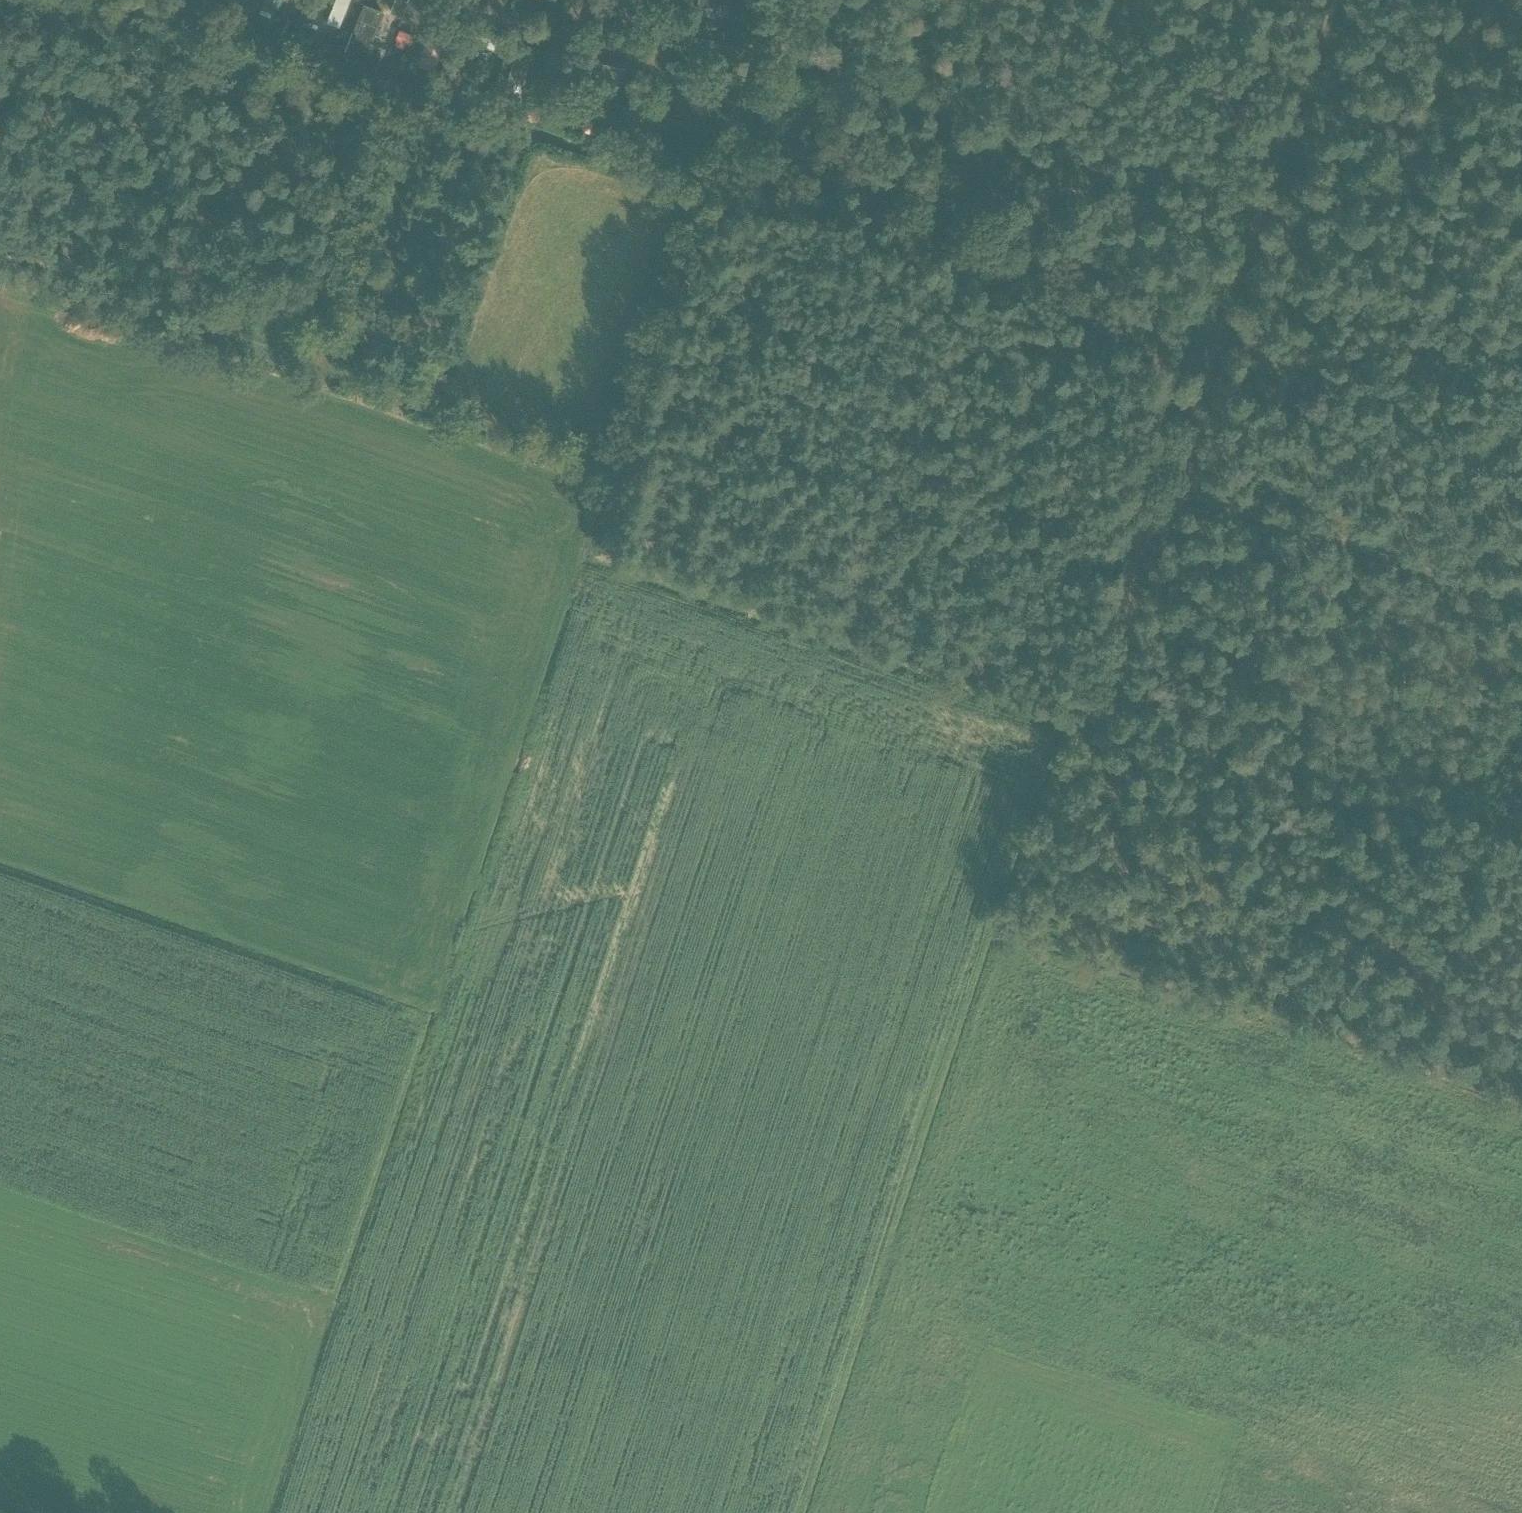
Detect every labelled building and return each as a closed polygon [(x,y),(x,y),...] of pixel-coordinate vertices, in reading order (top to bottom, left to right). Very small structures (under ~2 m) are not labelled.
[(344,56),(378,69),(385,50),(371,45),(384,12),(364,4),(344,56)]
